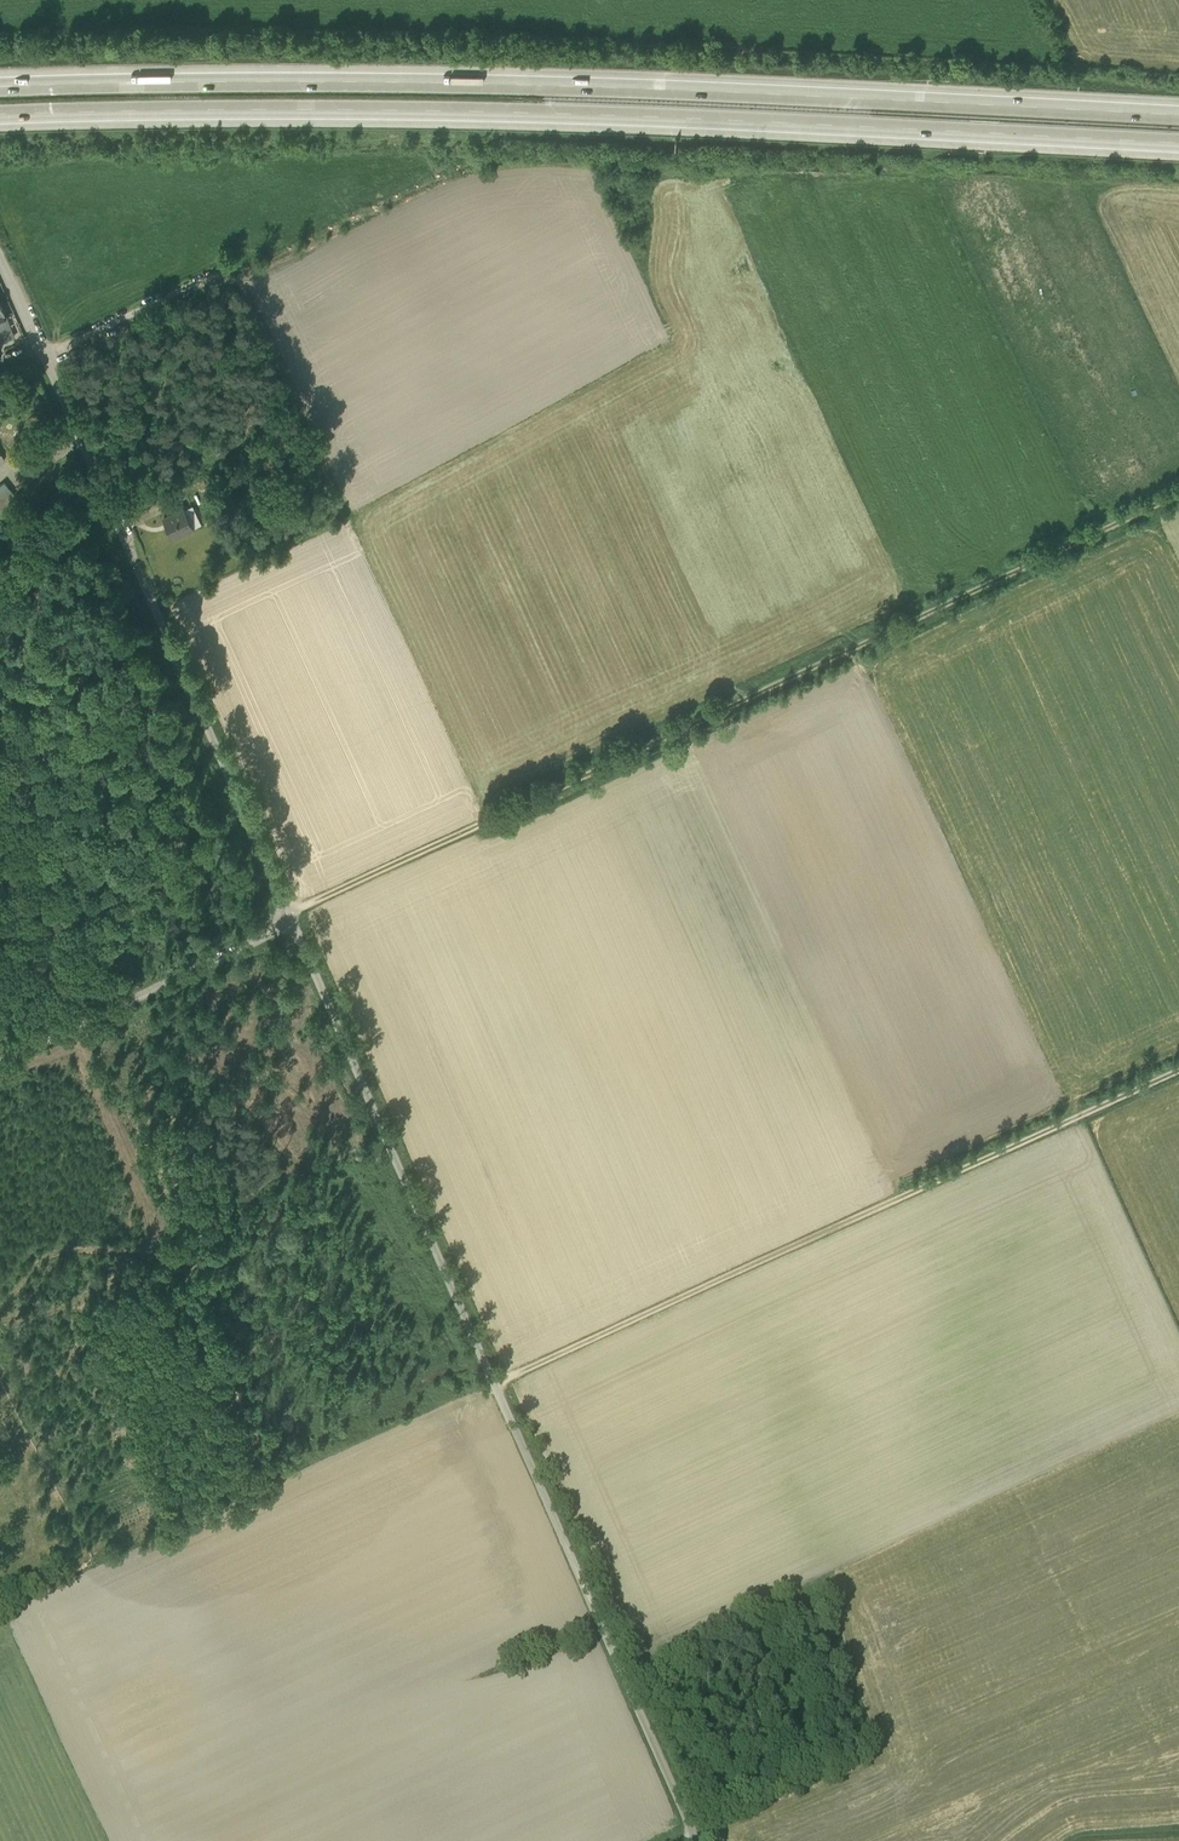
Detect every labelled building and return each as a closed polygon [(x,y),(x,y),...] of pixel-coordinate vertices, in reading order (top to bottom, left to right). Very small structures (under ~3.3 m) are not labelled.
[(0,304),(0,343),(13,337),(9,326),(5,318),(6,317),(0,304)] [(0,487),(0,499),(3,503),(4,502),(8,506),(17,498),(4,483),(0,487)] [(192,506),(163,520),(172,538),(200,524),(192,506)]
